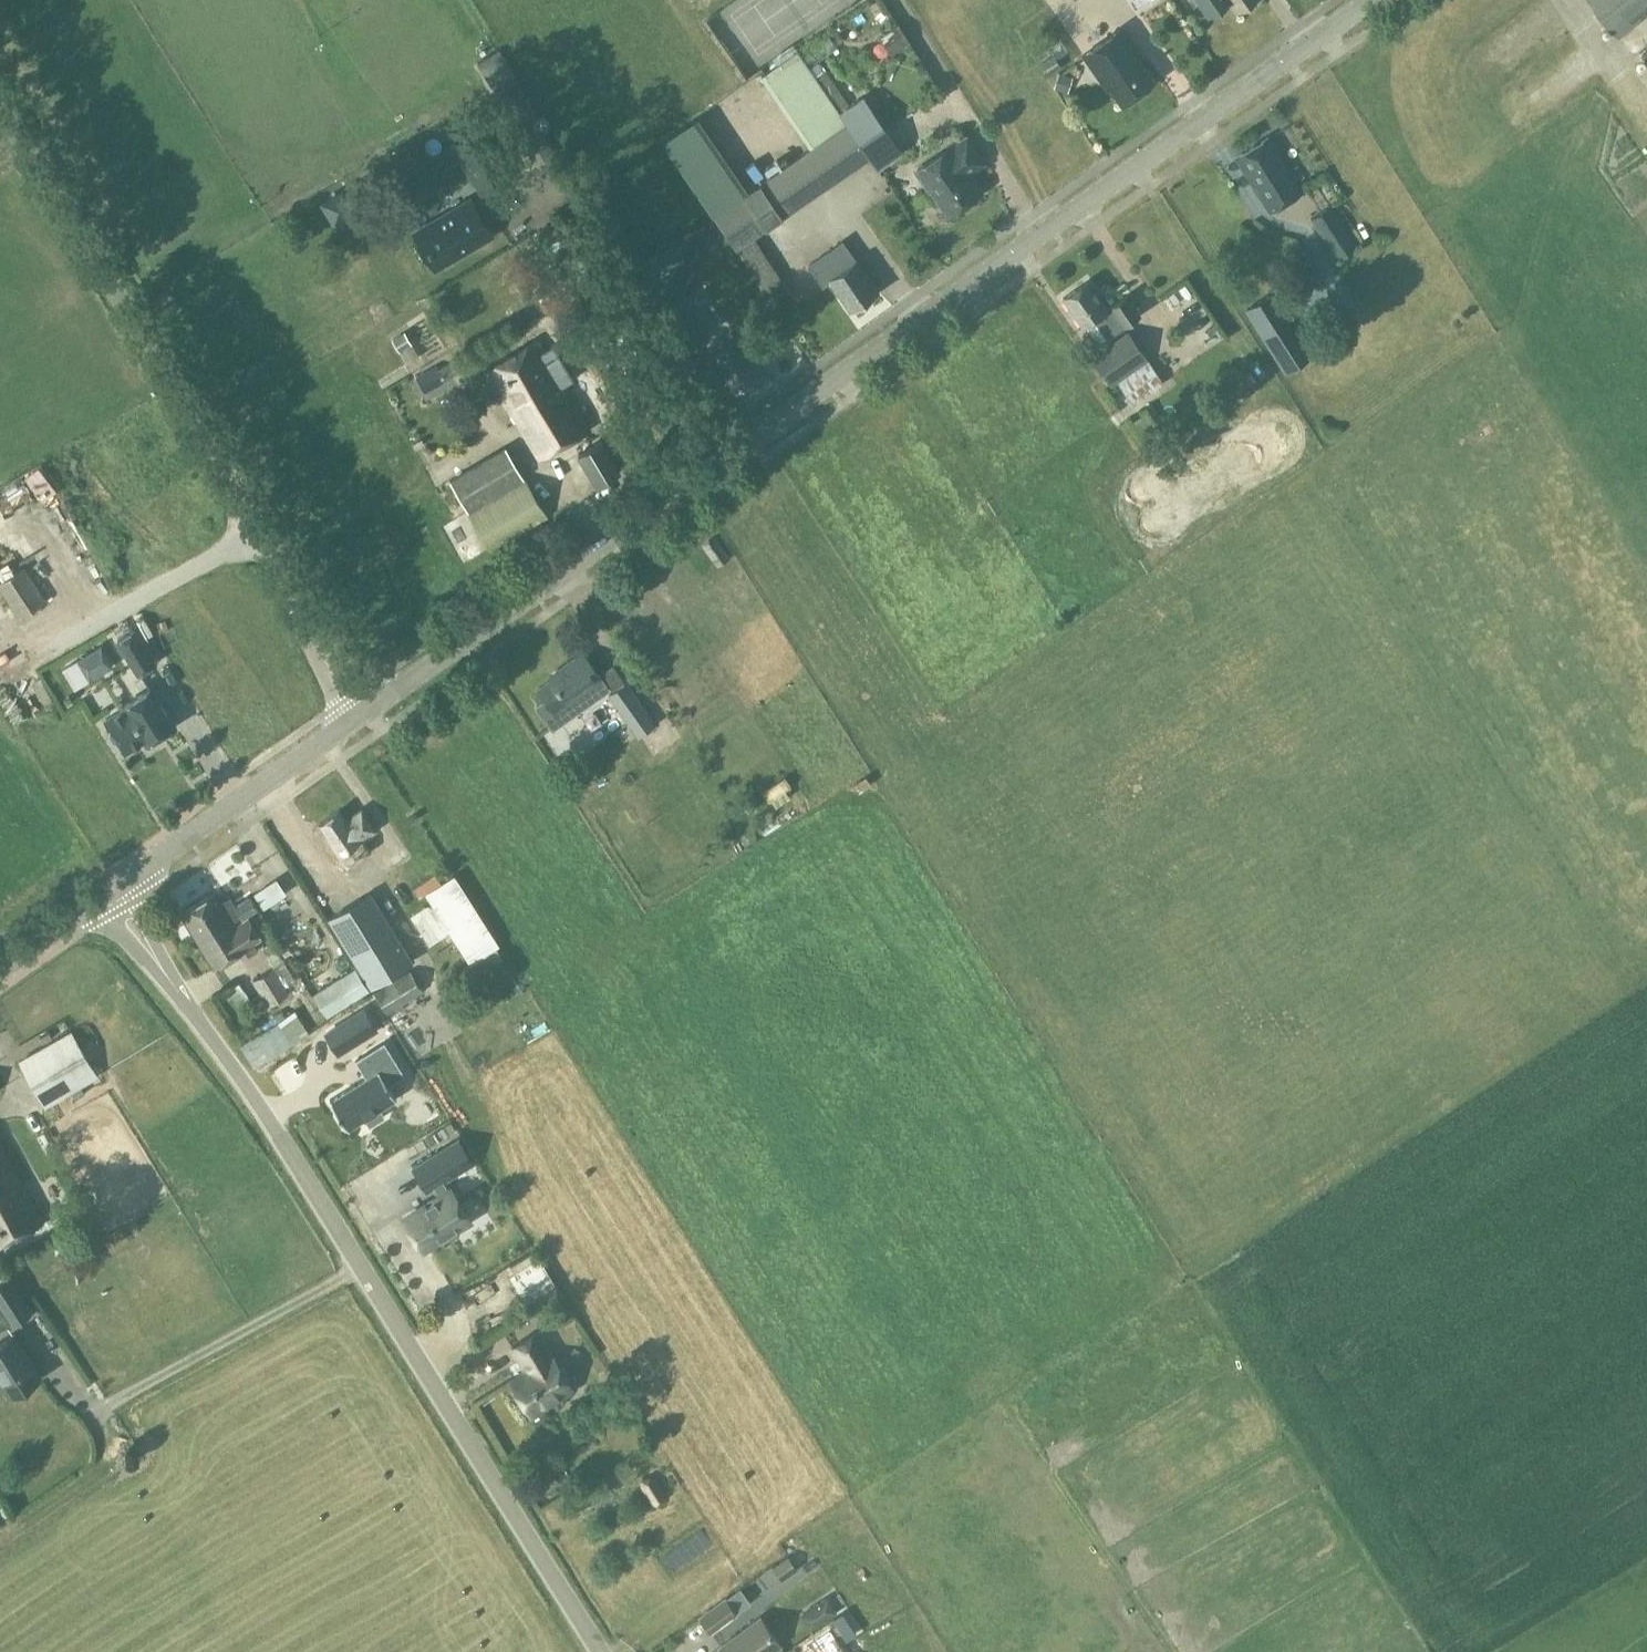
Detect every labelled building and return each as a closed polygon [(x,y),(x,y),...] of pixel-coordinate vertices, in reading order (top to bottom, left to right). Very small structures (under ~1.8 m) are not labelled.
[(1237,11),(1254,0),(1229,0),(1237,11)] [(1620,38),(1646,16),(1646,0),(1589,0),(1620,38)] [(898,24),(886,32),(897,49),(909,41),(898,24)] [(1102,67),(1096,71),(1107,88),(1110,86),(1122,103),(1152,82),(1137,61),(1140,59),(1119,29),(1090,50),(1102,67)] [(760,76),(812,152),(715,213),(775,307),(792,296),(754,235),(871,156),(878,167),(900,153),(874,113),(863,96),(837,112),(798,50),(797,51),(792,45),(773,57),(777,64),(760,76)] [(477,64),(495,95),(517,83),(500,51),(477,64)] [(1061,68),(1053,55),(1039,64),(1046,76),(1061,68)] [(520,88),(502,99),(519,127),(537,116),(520,88)] [(481,128),(454,144),(483,194),(510,178),(481,128)] [(528,176),(554,162),(538,134),(513,148),(528,176)] [(1269,212),(1302,192),(1269,137),(1236,158),(1269,212)] [(950,148),(918,171),(919,172),(924,168),(936,184),(930,188),(931,189),(932,189),(949,214),(980,192),(967,174),(970,172),(966,166),(979,157),(966,139),(951,150),(950,148)] [(351,188),(297,221),(303,232),(333,214),(348,237),(372,222),(351,188)] [(444,217),(419,232),(429,248),(438,265),(463,250),(488,236),(478,219),(468,203),(444,217)] [(1330,206),(1311,219),(1330,249),(1350,237),(1330,206)] [(1350,237),(1330,249),(1338,261),(1358,249),(1350,237)] [(825,267),(831,276),(829,277),(849,310),(879,291),(859,259),(856,261),(848,251),(825,267)] [(1127,294),(1105,309),(1088,281),(1063,298),(1083,327),(1094,319),(1103,334),(1107,338),(1141,314),(1127,294)] [(1245,311),(1265,342),(1288,328),(1269,296),(1245,311)] [(707,336),(682,299),(661,313),(687,350),(707,336)] [(1128,331),(1092,358),(1111,385),(1148,359),(1128,331)] [(733,395),(764,374),(739,338),(708,359),(733,395)] [(540,459),(589,429),(536,342),(487,371),(540,459)] [(1148,360),(1117,382),(1134,405),(1165,382),(1148,360)] [(444,379),(456,372),(450,362),(438,369),(444,379)] [(579,454),(597,484),(620,471),(602,440),(579,454)] [(450,481),(469,513),(468,513),(491,551),(548,517),(525,479),(506,448),(450,481)] [(46,601),(23,568),(0,583),(0,588),(20,618),(46,601)] [(118,642),(137,674),(155,663),(135,631),(118,642)] [(112,666),(100,646),(77,660),(89,680),(112,666)] [(553,731),(609,691),(583,653),(556,672),(558,675),(538,689),(545,700),(535,706),(553,731)] [(645,709),(626,681),(610,692),(628,720),(645,709)] [(125,708),(106,720),(112,730),(109,734),(114,743),(120,742),(126,752),(145,740),(147,744),(175,726),(152,689),(124,706),(125,708)] [(594,740),(608,731),(602,721),(587,731),(594,740)] [(343,859),(394,827),(373,793),(322,825),(343,859)] [(262,908),(269,903),(260,890),(253,895),(262,908)] [(230,897),(221,902),(216,893),(180,915),(198,943),(219,929),(214,921),(228,912),(233,921),(241,917),(242,920),(249,916),(248,915),(258,910),(250,896),(235,905),(230,897)] [(371,988),(412,962),(370,894),(329,919),(371,988)] [(219,929),(198,943),(214,969),(245,949),(248,955),(258,950),(254,943),(262,938),(249,916),(242,920),(241,917),(233,921),(228,912),(214,921),(219,929)] [(253,981),(268,1006),(289,993),(285,987),(296,980),(283,961),(272,967),(273,968),(253,981)] [(327,1017),(369,990),(355,967),(312,994),(327,1017)] [(410,971),(375,993),(388,1013),(423,991),(410,971)] [(384,1020),(369,997),(320,1029),(335,1052),(384,1020)] [(242,1045),(254,1067),(268,1059),(266,1056),(271,1054),(265,1044),(262,1045),(261,1044),(265,1042),(260,1033),(255,1035),(256,1037),(242,1045)] [(73,1034),(20,1062),(41,1100),(93,1072),(73,1034)] [(400,1067),(380,1035),(352,1052),(363,1070),(326,1093),(344,1121),(361,1111),(366,1119),(381,1110),(376,1101),(392,1091),(384,1077),(400,1067)] [(470,1219),(451,1190),(449,1191),(443,1181),(473,1163),(459,1140),(413,1168),(427,1191),(435,1187),(441,1196),(404,1219),(423,1249),(441,1237),(443,1240),(458,1231),(456,1228),(470,1219)] [(0,1206),(3,1212),(0,1214),(0,1224),(2,1228),(9,1240),(17,1236),(43,1223),(16,1175),(0,1148),(0,1206)] [(489,1210),(500,1204),(493,1188),(481,1193),(489,1210)] [(9,1240),(2,1228),(0,1224),(0,1244),(9,1240)] [(0,1281),(0,1306),(13,1325),(31,1313),(7,1276),(0,1281)] [(510,1381),(532,1416),(574,1390),(552,1355),(551,1355),(537,1332),(512,1348),(526,1371),(510,1381)] [(14,1335),(0,1344),(0,1381),(11,1397),(41,1378),(14,1335)] [(641,1488),(651,1503),(656,1505),(665,1501),(666,1495),(654,1475),(649,1474),(641,1480),(641,1488)] [(780,1581),(796,1570),(787,1557),(771,1568),(780,1581)] [(827,1596),(812,1606),(815,1612),(804,1619),(811,1629),(837,1612),(827,1596)] [(726,1599),(699,1618),(709,1633),(736,1613),(726,1599)] [(839,1617),(832,1622),(842,1637),(850,1632),(839,1617)] [(720,1647),(724,1651),(770,1651),(780,1645),(760,1618),(720,1647)] [(832,1634),(808,1649),(810,1651),(844,1651),(832,1634)]
